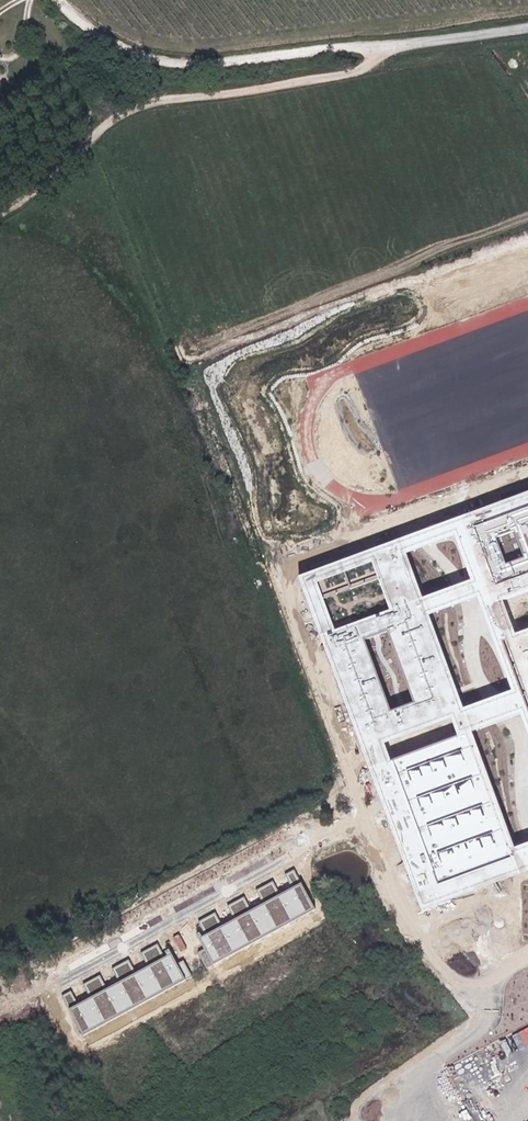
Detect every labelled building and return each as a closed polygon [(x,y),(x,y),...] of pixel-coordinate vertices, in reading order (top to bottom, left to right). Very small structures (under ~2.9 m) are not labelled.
[(490,11),(483,12),(484,20),(491,19),(490,11)] [(373,552),(302,579),(424,907),(527,869),(527,844),(516,848),(472,729),(523,710),(527,722),(527,628),(515,633),(503,600),(527,591),(527,494),(373,552)] [(207,935),(200,938),(206,948),(198,952),(206,967),(315,909),(294,870),(285,874),(293,889),(282,895),(274,880),(256,890),(264,904),(252,911),(245,897),(229,906),(236,919),(223,926),(216,912),(199,920),(207,935)] [(70,990),(61,995),(82,1035),(193,977),(184,960),(176,965),(171,955),(165,958),(158,944),(141,953),(149,967),(136,973),(129,959),(112,968),(120,982),(106,989),(99,975),(84,983),(91,997),(77,1004),(70,990)]
